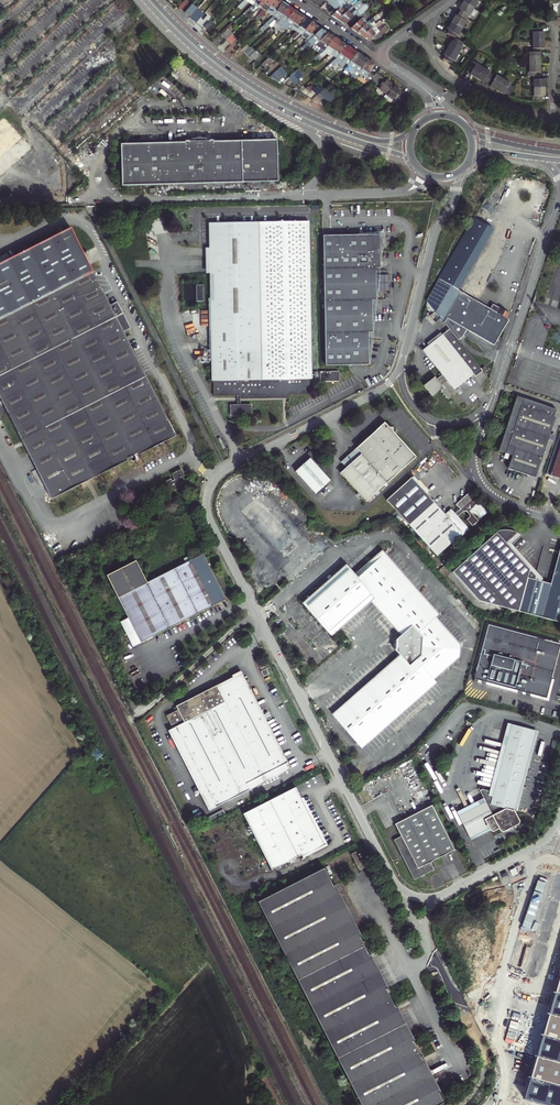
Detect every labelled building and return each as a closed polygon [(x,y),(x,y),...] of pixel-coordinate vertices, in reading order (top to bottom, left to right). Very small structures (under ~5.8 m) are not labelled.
[(189,14),(196,5),(190,0),(182,9),(189,14)] [(262,0),(250,0),(242,8),(241,9),(244,12),(251,5),(255,8),(256,8),(257,6),(259,4),(262,0)] [(270,0),(262,0),(259,4),(257,6),(256,8),(260,10),(261,9),(263,10),(270,0)] [(269,15),(279,1),(278,0),(270,0),(263,10),(266,12),(262,17),(257,22),(259,24),(267,16),(269,15)] [(326,1),(331,7),(335,12),(349,0),(328,0),(326,1)] [(354,0),(349,0),(335,12),(331,16),(335,18),(337,20),(354,5),(351,2),(354,0)] [(276,19),(285,5),(283,3),(279,1),(269,15),(267,16),(259,24),(256,27),(261,33),(271,24),(276,19)] [(365,4),(363,5),(359,1),(354,5),(337,20),(342,23),(344,25),(356,14),(358,16),(359,16),(370,6),(367,3),(365,4)] [(470,14),(474,7),(463,1),(461,4),(459,8),(461,8),(459,12),(467,17),(469,14),(470,14)] [(194,19),(201,10),(196,5),(189,14),(194,19)] [(284,18),(287,14),(289,14),(292,10),(290,8),(285,5),(276,19),(271,24),(272,26),(278,21),(282,23),(285,19),(284,18)] [(354,31),(356,32),(367,22),(365,20),(370,15),(371,16),(375,13),(377,12),(374,7),(350,28),(354,31)] [(254,19),(257,22),(262,17),(266,12),(263,10),(262,12),(254,19)] [(284,30),(288,27),(297,13),(294,11),(292,10),(289,14),(287,14),(284,18),(285,19),(282,23),(281,23),(278,27),(281,29),(271,38),(273,40),(280,34),(284,30)] [(467,20),(465,19),(467,17),(459,12),(457,14),(456,14),(454,16),(451,21),(462,27),(467,20)] [(300,22),(299,22),(302,17),(301,16),(297,13),(288,27),(284,30),(280,34),(285,39),(285,38),(291,33),(293,31),(297,26),(297,27),(300,22)] [(299,35),(308,21),(306,20),(302,17),(299,22),(300,22),(297,27),(297,26),(293,31),(291,33),(285,38),(290,43),(293,40),(299,35)] [(374,21),(372,18),(367,22),(356,32),(360,36),(362,37),(372,27),(369,23),(370,22),(371,23),(374,21)] [(305,39),(314,25),(312,24),(308,21),(299,35),(293,40),(298,45),(299,44),(305,39)] [(462,27),(451,21),(449,25),(447,28),(449,29),(446,32),(455,37),(457,34),(458,34),(462,27)] [(372,27),(362,37),(366,39),(368,41),(377,33),(385,26),(383,24),(376,29),(374,26),(372,27)] [(225,36),(232,30),(227,25),(221,31),(225,36)] [(319,28),(314,25),(305,39),(308,41),(312,44),(316,40),(324,32),(321,29),(319,28)] [(380,36),(388,30),(385,26),(377,33),(379,35),(380,36)] [(539,27),(538,27),(530,28),(530,31),(532,31),(532,40),(544,40),(544,33),(543,31),(539,31),(539,27)] [(230,41),(236,35),(232,30),(225,36),(230,41)] [(311,55),(316,50),(322,44),(331,36),(329,34),(324,32),(316,40),(312,44),(311,44),(305,49),(311,55)] [(327,54),(328,52),(336,40),(334,38),(331,36),(322,44),(316,50),(324,56),(327,54)] [(449,44),(447,46),(458,53),(462,46),(461,45),(463,42),(455,37),(453,40),(452,39),(449,44)] [(329,56),(332,58),(333,58),(336,53),(339,49),(339,48),(342,43),(340,42),(336,40),(328,52),(327,54),(324,56),(317,61),(318,64),(329,56)] [(530,48),(531,52),(535,52),(540,51),(540,48),(544,48),(544,44),(544,40),(532,40),(533,48),(530,48)] [(339,49),(336,53),(333,58),(332,58),(334,61),(329,65),(332,67),(338,62),(348,47),(346,46),(342,43),(339,48),(339,49)] [(248,55),(253,50),(248,45),(243,50),(248,55)] [(445,54),(443,58),(451,63),(453,59),(454,60),(458,53),(447,46),(446,49),(443,53),(445,54)] [(351,56),(350,56),(353,51),(351,49),(348,47),(338,62),(332,67),(329,69),(331,71),(339,64),(342,67),(344,65),(345,64),(347,61),(348,61),(351,56)] [(259,54),(254,49),(253,50),(248,55),(253,60),(255,58),(259,54)] [(344,65),(342,67),(345,69),(348,65),(351,67),(360,55),(358,54),(353,51),(350,56),(351,56),(348,61),(347,61),(345,64),(344,65)] [(539,55),(535,55),(535,52),(531,52),(526,52),(526,55),(528,55),(528,64),(540,64),(539,58),(539,55)] [(259,54),(255,58),(260,63),(264,59),(259,54)] [(362,64),(361,63),(365,58),(363,57),(360,55),(351,67),(345,73),(353,78),(358,69),(359,68),(362,64)] [(361,78),(371,63),(369,61),(365,58),(361,63),(362,64),(359,68),(358,69),(353,78),(358,81),(361,78)] [(270,72),(276,66),(271,61),(265,67),(270,72)] [(375,65),(371,63),(361,78),(370,84),(376,76),(376,75),(373,73),(377,67),(375,65)] [(476,64),(475,65),(472,63),(467,72),(470,74),(470,75),(472,76),(477,79),(483,68),(476,64)] [(540,67),(540,64),(528,64),(529,71),(526,71),(527,75),(531,75),(536,75),(536,72),(540,72),(540,67)] [(490,74),(491,73),(483,68),(477,79),(479,80),(484,83),(485,82),(487,83),(492,75),(490,74)] [(292,79),(284,69),(273,79),(284,86),(292,79)] [(306,80),(300,73),(292,79),(293,81),(291,82),(296,88),(306,80)] [(380,88),(379,89),(387,96),(394,87),(387,81),(380,75),(374,83),(380,88)] [(496,76),(496,77),(492,75),(487,83),(491,85),(490,87),(492,88),(497,91),(503,80),(496,76)] [(540,75),(536,75),(531,75),(531,78),(533,78),(533,87),(544,87),(544,78),(540,78),(540,77),(540,75)] [(504,95),(505,94),(509,96),(514,87),(510,85),(510,84),(503,80),(497,91),(499,92),(504,95)] [(318,90),(316,92),(322,97),(323,95),(327,91),(322,86),(318,90)] [(400,92),(394,87),(387,96),(384,99),(392,105),(396,101),(401,105),(407,98),(400,92)] [(544,90),(544,87),(533,87),(533,95),(531,95),(531,98),(540,98),(540,95),(544,95),(544,90)] [(323,95),(329,100),(330,99),(334,95),(329,90),(327,91),(323,95)] [(334,104),(339,100),(334,95),(330,99),(334,104)] [(30,150),(0,117),(0,177),(30,150)] [(277,176),(276,140),(261,141),(247,141),(243,144),(216,144),(216,143),(212,143),(209,142),(207,142),(206,141),(204,141),(202,141),(201,141),(199,141),(198,142),(197,142),(196,142),(194,142),(192,143),(191,143),(187,144),(188,144),(188,145),(133,147),(123,147),(125,189),(149,188),(277,184),(277,181),(277,176)] [(431,303),(444,319),(469,290),(504,227),(481,214),(445,278),(431,303)] [(309,379),(311,379),(311,373),(309,222),(210,223),(210,244),(210,248),(212,361),(212,381),(214,380),(215,395),(237,395),(241,395),(241,398),(281,397),(281,394),(287,394),(309,394),(309,379)] [(101,287),(71,228),(16,255),(10,259),(0,264),(0,398),(51,500),(129,460),(128,458),(131,457),(133,460),(134,461),(135,461),(136,460),(137,460),(137,459),(137,458),(140,457),(139,455),(159,445),(160,446),(167,443),(166,442),(176,436),(123,332),(131,328),(117,302),(110,305),(101,287)] [(323,237),(325,366),(348,366),(374,365),(372,334),(377,334),(376,303),(380,303),(379,270),(383,270),(383,252),(383,249),(383,237),(323,237)] [(510,313),(469,290),(444,319),(449,325),(454,316),(495,339),(510,313)] [(443,335),(429,345),(423,351),(442,375),(436,380),(434,377),(424,386),(432,397),(440,390),(441,391),(441,393),(442,393),(443,394),(443,395),(445,396),(445,397),(445,398),(447,398),(448,400),(457,393),(454,390),(474,374),(481,369),(449,330),(443,335)] [(428,343),(429,345),(443,335),(441,332),(428,343)] [(321,382),(338,382),(339,381),(339,373),(338,372),(321,372),(320,373),(320,381),(320,382),(321,382)] [(499,451),(513,455),(508,469),(535,478),(559,415),(559,411),(517,397),(499,451)] [(251,405),(241,405),(237,405),(230,405),(231,415),(251,415),(251,405)] [(342,457),(373,491),(413,454),(391,430),(391,425),(387,425),(382,420),(355,445),(358,448),(355,451),(352,447),(342,457)] [(222,437),(218,439),(222,449),(227,447),(222,437)] [(364,499),(373,491),(342,457),(338,460),(343,466),(338,471),(357,491),(356,492),(359,496),(360,495),(364,499)] [(295,472),(316,494),(331,481),(310,458),(295,472)] [(179,486),(183,484),(184,485),(191,488),(194,478),(190,477),(184,480),(183,476),(184,476),(181,469),(171,474),(174,480),(172,481),(171,479),(166,481),(172,492),(180,487),(179,486)] [(445,515),(436,505),(438,503),(434,499),(432,501),(412,478),(386,501),(437,557),(455,540),(457,542),(470,530),(458,517),(464,512),(467,512),(470,516),(470,518),(468,520),(473,526),(488,513),(487,513),(488,513),(487,511),(486,512),(485,511),(486,510),(485,509),(484,509),(483,508),(484,508),(482,506),(482,507),(480,505),(481,505),(480,503),(479,504),(469,493),(456,505),(460,509),(455,513),(451,509),(445,515)] [(559,623),(559,550),(551,584),(542,582),(535,580),(536,573),(529,571),(529,570),(511,550),(523,540),(516,534),(512,532),(505,531),(500,531),(494,532),(489,535),(484,539),(486,540),(451,571),(478,601),(559,623)] [(525,542),(523,540),(511,550),(529,570),(529,571),(536,573),(535,580),(542,582),(543,579),(517,550),(525,542)] [(355,579),(380,556),(435,617),(438,614),(381,550),(353,576),(355,579)] [(108,576),(129,618),(142,643),(186,620),(194,616),(227,599),(204,554),(194,559),(188,563),(148,583),(137,561),(108,576)] [(404,633),(401,636),(393,642),(393,648),(398,654),(401,657),(334,717),(359,745),(433,679),(430,676),(439,668),(440,664),(444,664),(444,660),(448,660),(449,655),(453,655),(453,651),(458,651),(459,643),(435,617),(380,556),(355,579),(353,576),(347,570),(305,608),(328,633),(370,595),(404,633)] [(305,608),(347,570),(344,566),(301,604),(305,608)] [(370,595),(328,633),(331,638),(370,602),(401,636),(404,633),(370,595)] [(142,643),(129,618),(121,622),(133,647),(142,643)] [(120,623),(117,625),(124,639),(128,637),(120,623)] [(559,647),(559,644),(488,625),(474,679),(546,698),(559,647)] [(430,676),(433,679),(359,745),(362,748),(435,682),(433,679),(458,656),(458,651),(453,651),(453,655),(449,655),(448,660),(444,660),(444,664),(440,664),(439,668),(430,676)] [(331,714),(334,717),(401,657),(398,654),(331,714)] [(272,679),(266,668),(262,670),(264,676),(263,676),(266,682),(272,679)] [(172,727),(168,730),(171,737),(172,738),(209,811),(250,790),(248,787),(255,783),(254,779),(288,762),(242,672),(240,673),(237,673),(238,676),(233,676),(175,705),(177,709),(166,715),(172,727)] [(493,794),(511,726),(507,725),(489,793),(493,794)] [(511,726),(493,794),(489,793),(481,791),(479,792),(483,800),(485,804),(458,817),(469,839),(488,829),(489,832),(490,832),(492,833),(498,830),(499,833),(503,833),(518,826),(519,823),(514,813),(535,733),(511,726)] [(539,734),(535,733),(514,813),(518,814),(539,734)] [(291,768),(288,762),(254,779),(255,783),(248,787),(250,790),(291,768)] [(272,870),(326,842),(322,834),(320,836),(317,830),(319,829),(303,798),(301,799),(295,787),(243,814),(272,870)] [(456,813),(458,817),(485,804),(483,800),(456,813)] [(432,805),(394,825),(396,829),(434,809),(432,805)] [(434,809),(396,829),(400,837),(394,840),(414,880),(434,870),(430,862),(454,849),(434,809)] [(206,823),(225,813),(223,810),(204,820),(206,823)] [(489,832),(488,829),(469,839),(470,841),(489,832)] [(352,854),(360,870),(368,866),(360,850),(352,854)] [(361,1104),(438,1104),(443,1102),(324,868),(257,902),(361,1104)] [(525,947),(511,916),(505,919),(519,950),(525,947)] [(525,1100),(543,1104),(559,1104),(559,979),(525,1100)]
